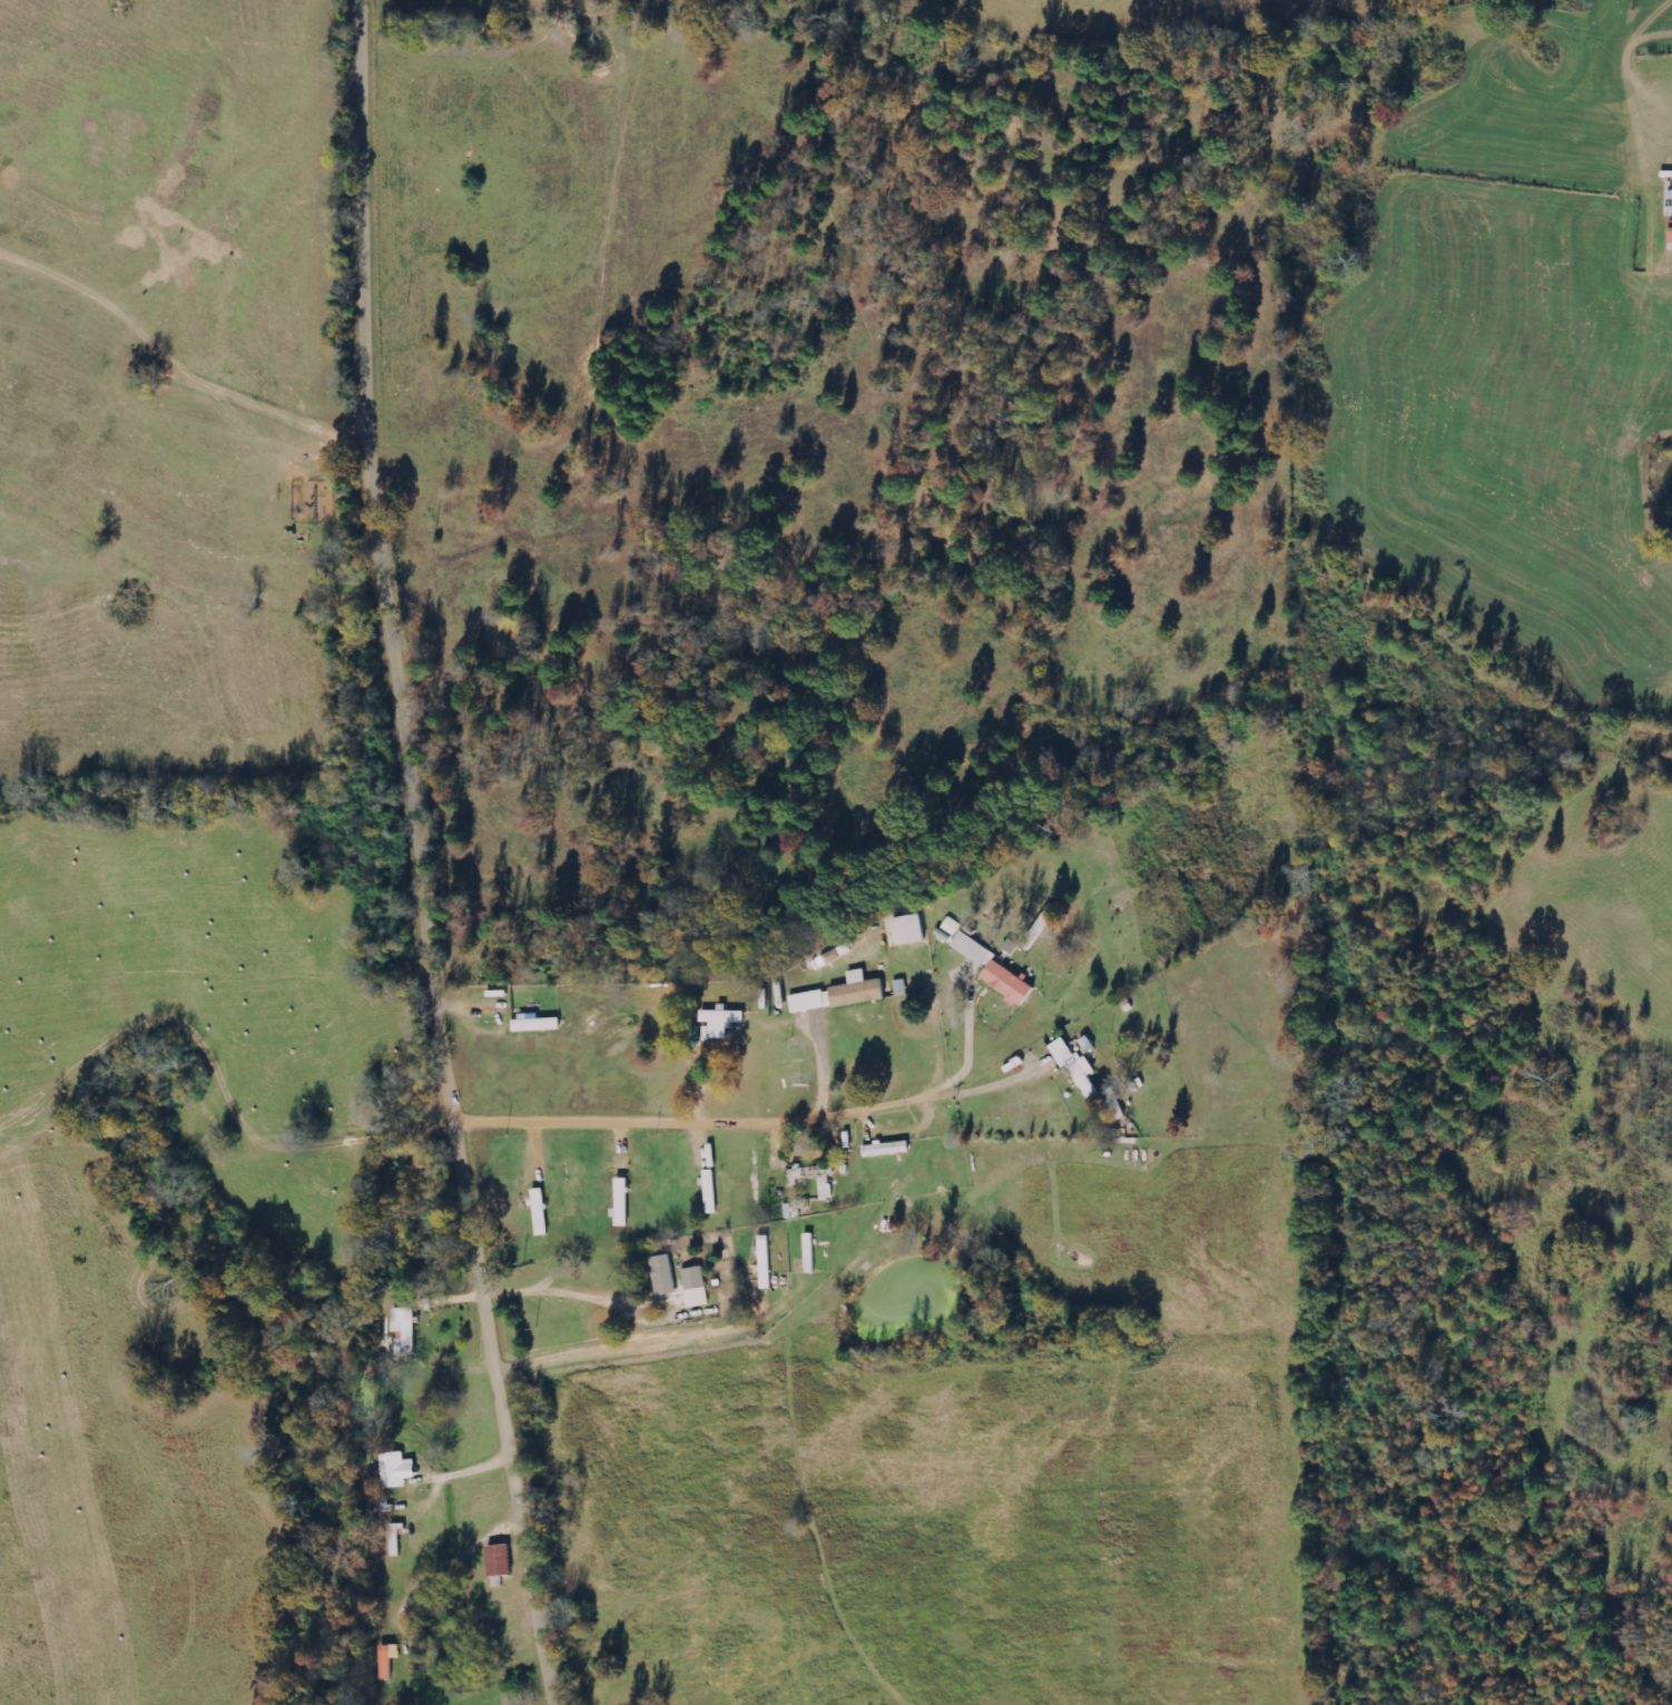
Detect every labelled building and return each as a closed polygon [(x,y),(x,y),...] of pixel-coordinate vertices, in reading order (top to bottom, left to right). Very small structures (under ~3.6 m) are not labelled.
[(925,942),(922,915),(894,918),(897,945),(925,942)] [(957,936),(963,925),(950,917),(944,928),(957,936)] [(952,946),(983,966),(993,951),(962,931),(952,946)] [(851,955),(849,946),(823,954),(826,963),(851,955)] [(1022,1007),(1035,989),(994,960),(982,978),(1022,1007)] [(793,1014),(886,999),(883,979),(867,982),(865,970),(848,972),(850,986),(790,996),(793,1014)] [(704,1023),(744,1023),(744,1009),(719,1009),(719,1011),(704,1011),(704,1023)] [(1050,1046),(1063,1069),(1068,1066),(1090,1101),(1100,1095),(1089,1076),(1095,1072),(1082,1050),(1074,1055),(1064,1038),(1050,1046)] [(863,1146),(864,1157),(910,1153),(909,1142),(863,1146)] [(806,1274),(815,1274),(814,1234),(805,1234),(806,1274)] [(678,1292),(671,1255),(651,1259),(657,1296),(678,1292)] [(690,1309),(711,1305),(703,1267),(682,1271),(690,1309)] [(398,1341),(398,1355),(416,1354),(415,1309),(394,1310),(395,1333),(405,1333),(405,1340),(398,1341)] [(405,1460),(405,1453),(383,1454),(385,1488),(408,1487),(407,1479),(417,1479),(416,1460),(405,1460)] [(490,1577),(512,1576),(510,1546),(488,1547),(490,1577)] [(382,1681),(393,1680),(393,1646),(382,1647),(382,1681)]
